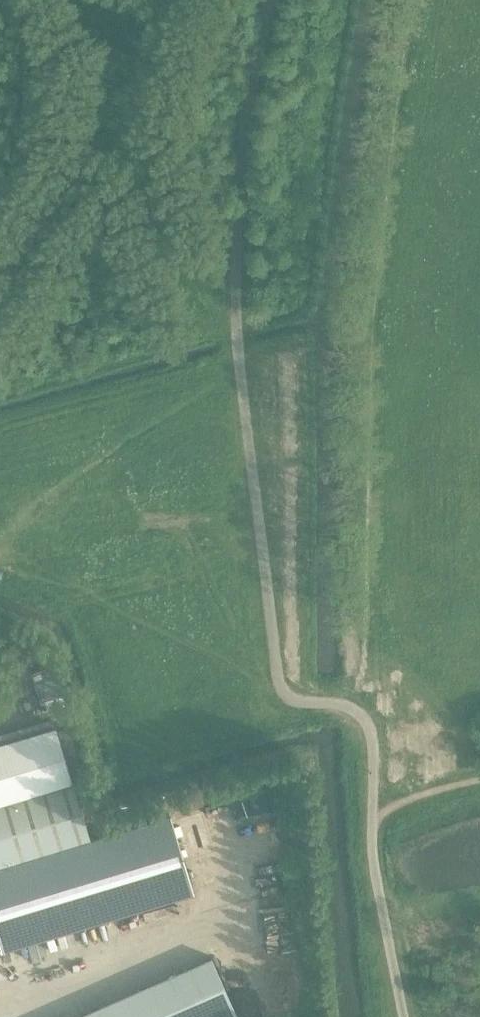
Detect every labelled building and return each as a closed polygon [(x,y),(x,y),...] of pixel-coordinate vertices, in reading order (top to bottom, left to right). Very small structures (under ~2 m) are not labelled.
[(0,742),(0,945),(1,950),(193,892),(172,822),(170,815),(89,839),(79,805),(55,726),(0,742)]
